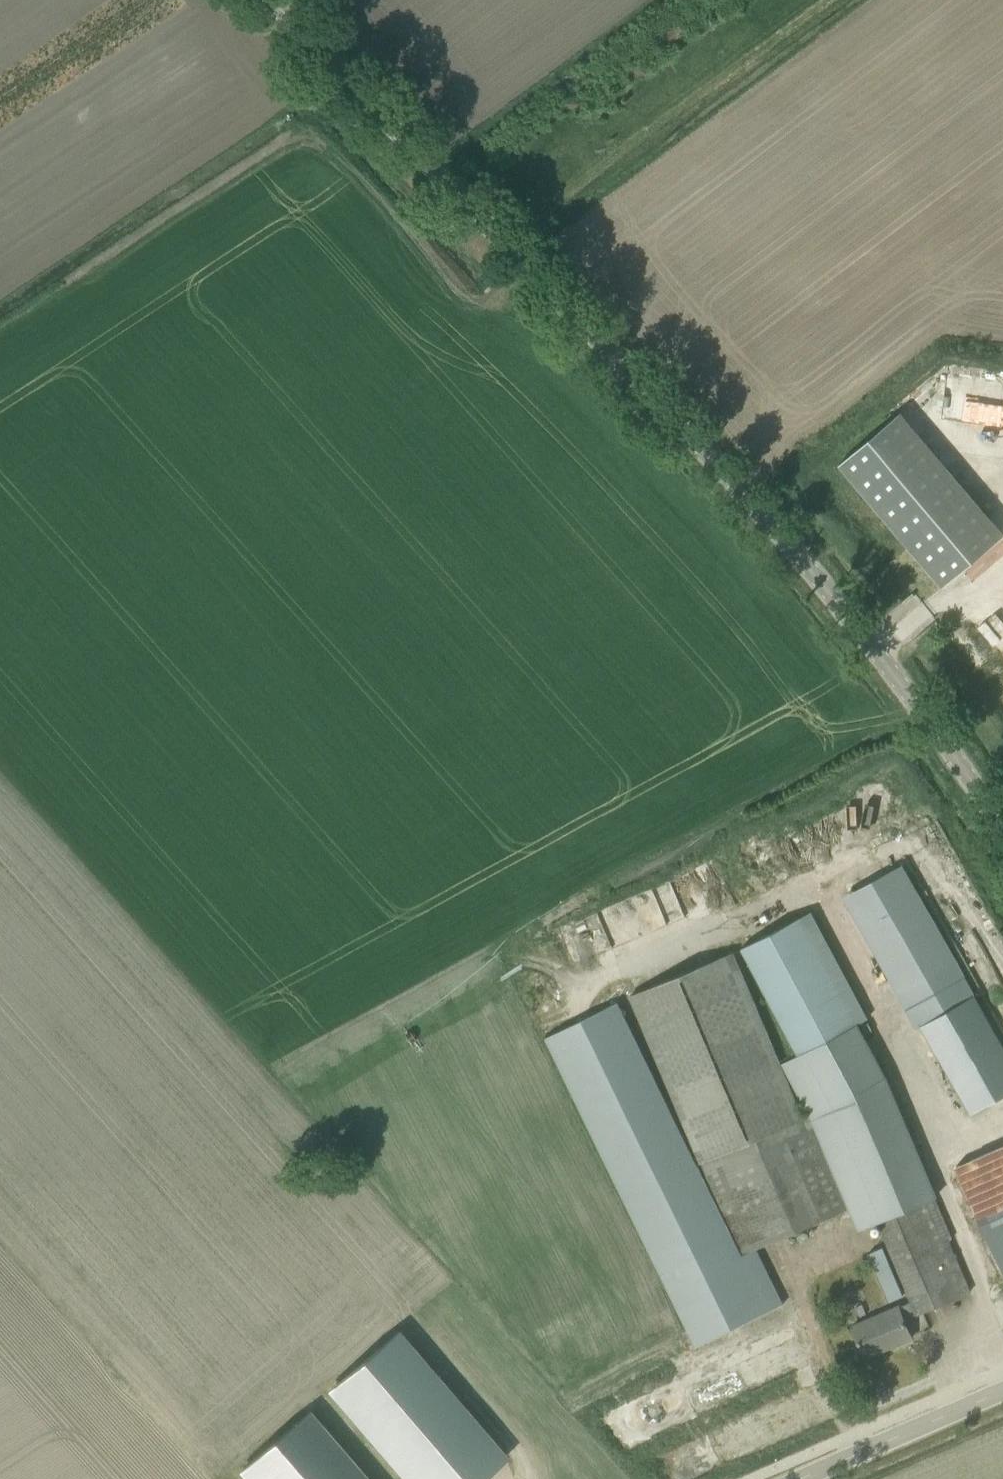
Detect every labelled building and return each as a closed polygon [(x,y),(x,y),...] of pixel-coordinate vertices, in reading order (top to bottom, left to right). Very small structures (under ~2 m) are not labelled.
[(900,412),(839,464),(942,586),(1002,535),(1002,534),(900,412)] [(797,1053),(858,1021),(867,1017),(810,910),(741,947),(797,1053)] [(803,1118),(732,950),(629,995),(699,1162),(701,1161),(740,1254),(755,1248),(847,1208),(847,1207),(850,1206),(838,1175),(834,1177),(811,1124),(803,1118)] [(953,959),(898,990),(918,1027),(921,1025),(971,1113),(985,1105),(1002,1095),(1002,1047),(953,959)] [(740,1254),(617,1002),(545,1037),(696,1347),(782,1305),(755,1248),(740,1254)] [(895,1099),(855,1023),(797,1053),(780,1062),(809,1115),(803,1118),(811,1124),(831,1116),(853,1169),(838,1175),(850,1206),(867,1198),(892,1259),(948,1236),(951,1235),(895,1099)] [(1001,1278),(1002,1277),(1002,1146),(954,1167),(1001,1278)] [(948,1236),(892,1259),(909,1300),(899,1304),(898,1302),(851,1323),(865,1357),(912,1337),(904,1319),(970,1291),(962,1272),(948,1236)] [(891,1266),(876,1273),(888,1302),(903,1295),(891,1266)] [(331,1393),(333,1395),(334,1394),(407,1478),(479,1478),(506,1456),(505,1455),(504,1456),(401,1336),(402,1335),(400,1333),(331,1393)] [(240,1471),(242,1473),(243,1472),(250,1478),(366,1478),(310,1414),(311,1413),(309,1411),(240,1471)]
